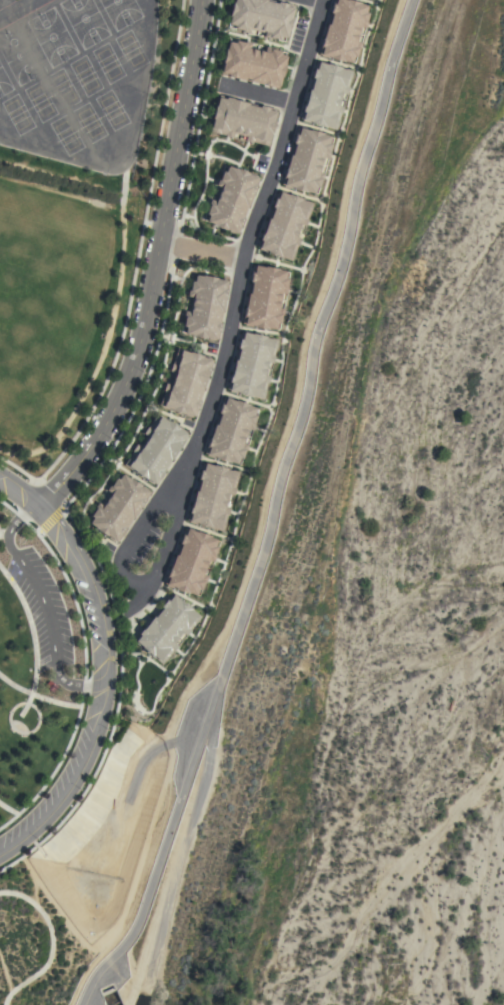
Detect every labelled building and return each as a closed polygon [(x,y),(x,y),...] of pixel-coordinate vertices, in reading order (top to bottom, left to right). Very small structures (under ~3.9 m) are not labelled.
[(233,1),(232,0),(270,0),(293,6),(293,8),(294,8),(293,16),(291,15),(290,17),(291,18),(288,32),(287,32),(285,38),(284,37),(284,38),(279,37),(278,39),(269,37),(269,39),(263,37),(264,33),(249,29),(248,33),(242,31),(242,30),(234,28),(234,26),(229,24),(228,23),(229,17),(228,17),(232,2),(233,3),(233,1)] [(317,54),(333,0),(345,0),(349,0),(360,3),(359,4),(365,6),(365,7),(366,7),(364,12),(367,13),(364,22),(366,22),(364,28),(360,27),(355,41),(360,43),(358,49),(357,49),(354,57),(352,56),(350,62),(349,63),(343,61),(343,62),(329,58),(329,57),(327,56),(326,58),(319,56),(320,54),(317,54)] [(220,74),(221,72),(219,72),(221,65),(222,65),(223,63),(222,63),(226,48),(228,42),(229,42),(235,43),(235,40),(244,43),(244,41),(250,43),(249,48),(264,52),(265,46),(271,48),(271,49),(280,51),(279,54),(286,56),(284,62),(285,62),(281,77),(280,77),(280,80),(281,80),(280,87),(278,86),(278,89),(220,74)] [(315,62),(318,63),(318,61),(351,71),(348,82),(347,86),(347,87),(345,94),(341,93),(337,106),(342,107),(340,114),(339,114),(334,130),(301,121),(301,119),(299,118),(315,62)] [(216,98),(218,98),(218,96),(275,109),(275,112),(276,112),(268,146),(252,142),(251,143),(244,141),(245,136),(233,133),(232,138),(224,136),(224,135),(208,131),(216,98)] [(297,127),(299,128),(300,126),(323,133),(322,134),(329,136),(327,143),(330,144),(327,153),(329,153),(327,159),(322,158),(317,172),(323,173),(321,180),(320,180),(317,188),(315,187),(313,194),(306,192),(306,193),(292,189),(292,188),(290,187),(289,188),(282,186),(283,185),(280,184),(297,127)] [(237,233),(235,232),(234,234),(227,231),(227,230),(226,229),(225,230),(211,225),(212,224),(206,221),(208,215),(205,214),(209,206),(207,205),(210,199),(214,201),(219,187),(215,185),(217,179),(219,180),(222,171),(225,172),(227,166),(234,169),(234,168),(248,173),(248,174),(250,175),(250,174),(256,176),(256,177),(258,178),(237,233)] [(277,190),(312,203),(308,214),(306,219),(307,219),(304,226),(300,225),(295,237),(300,238),(297,246),(296,245),(294,250),(294,251),(291,261),(281,257),(281,258),(258,249),(259,247),(256,246),(277,190)] [(277,268),(277,270),(285,271),(284,272),(285,272),(284,278),(287,278),(285,287),(286,288),(285,294),(281,293),(278,308),(283,309),(281,315),(280,315),(278,324),(276,323),(275,329),(274,329),(274,330),(268,328),(267,329),(253,326),(251,325),(250,327),(241,325),(247,293),(249,294),(251,282),(249,282),(251,272),(253,272),(254,265),(264,267),(264,266),(277,268)] [(216,278),(216,279),(227,281),(217,339),(214,339),(214,340),(207,339),(208,337),(205,337),(205,338),(191,335),(191,334),(184,333),(185,327),(182,326),(184,317),(183,317),(184,311),(189,312),(192,297),(187,296),(188,290),(189,290),(190,281),(193,281),(195,275),(203,276),(203,275),(216,278)] [(239,349),(237,348),(239,339),(241,339),(243,332),(251,334),(251,333),(265,336),(265,337),(277,340),(275,351),(274,351),(273,356),(274,356),(272,363),(267,362),(264,375),(269,376),(267,384),(266,384),(262,399),(229,391),(229,389),(226,389),(229,376),(230,376),(235,359),(236,360),(239,349)] [(202,356),(202,357),(210,359),(210,360),(212,361),(210,369),(208,369),(205,379),(206,379),(204,386),(203,386),(202,389),(203,389),(195,417),(192,416),(191,417),(184,415),(185,414),(184,413),(183,414),(158,406),(161,398),(165,400),(168,391),(169,391),(176,366),(179,356),(178,356),(180,350),(189,352),(202,356)] [(220,414),(217,413),(221,404),(223,405),(225,397),(235,401),(235,400),(247,404),(247,405),(254,408),(254,409),(255,409),(253,414),(255,415),(252,424),(254,424),(252,431),(248,429),(242,443),(247,445),(244,451),(243,451),(241,459),(238,458),(236,463),(235,463),(235,464),(229,462),(229,463),(215,458),(215,457),(213,456),(212,458),(205,455),(206,454),(203,453),(214,424),(216,425),(220,414)] [(179,428),(178,429),(186,434),(185,434),(188,435),(183,443),(182,442),(171,459),(172,460),(156,484),(153,483),(152,485),(146,481),(147,479),(146,478),(145,479),(123,465),(128,457),(132,460),(137,452),(137,453),(151,431),(157,422),(156,422),(159,416),(167,421),(167,420),(179,428)] [(199,480),(197,479),(200,470),(202,470),(204,463),(212,466),(212,465),(226,468),(225,469),(238,472),(235,483),(233,487),(234,488),(232,495),(228,494),(224,507),(229,508),(227,515),(226,515),(224,520),(225,520),(222,531),(212,528),(212,529),(205,527),(196,524),(197,523),(193,522),(192,523),(188,522),(188,521),(186,520),(187,516),(189,516),(190,513),(188,513),(190,506),(190,507),(195,491),(196,491),(199,480)] [(140,485),(140,486),(149,492),(116,542),(114,541),(113,542),(107,538),(108,537),(106,535),(106,536),(93,527),(94,526),(89,523),(92,518),(90,516),(95,508),(94,508),(98,503),(102,505),(110,494),(105,491),(109,485),(110,485),(115,478),(118,479),(121,474),(128,478),(128,477),(129,478),(140,485)] [(180,544),(178,544),(182,535),(184,535),(186,528),(195,532),(196,531),(209,536),(209,537),(215,539),(215,540),(215,541),(214,546),(216,547),(213,556),(214,556),(212,562),(208,561),(203,574),(207,576),(204,582),(203,582),(200,590),(198,589),(196,594),(195,594),(194,595),(188,593),(175,588),(173,587),(172,588),(166,586),(166,584),(164,583),(175,555),(176,555),(180,544)] [(162,608),(160,607),(166,599),(167,601),(172,595),(179,600),(180,599),(190,608),(190,609),(194,613),(195,612),(200,616),(189,629),(190,630),(185,636),(182,633),(173,643),(177,646),(172,652),(172,651),(161,664),(154,658),(153,658),(148,654),(149,654),(141,647),(142,647),(141,646),(139,647),(134,642),(135,641),(133,639),(141,630),(153,616),(154,617),(162,608)]
